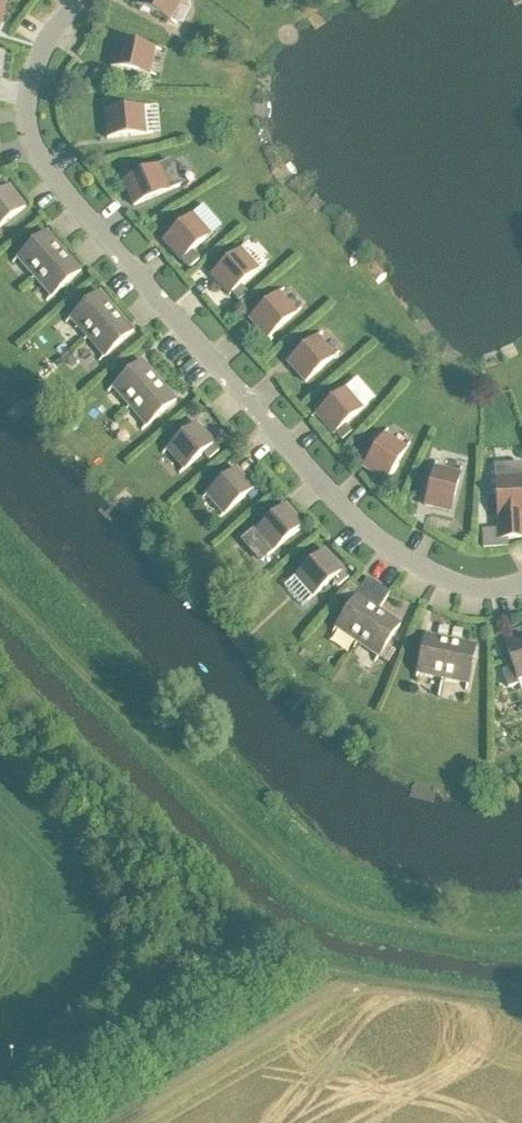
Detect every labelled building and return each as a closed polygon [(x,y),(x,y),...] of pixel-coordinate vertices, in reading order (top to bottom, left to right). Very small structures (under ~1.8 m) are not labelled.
[(135,6),(170,24),(182,0),(138,0),(135,6)] [(116,43),(111,69),(149,77),(155,51),(116,43)] [(103,103),(104,114),(119,113),(117,101),(103,103)] [(143,110),(104,114),(107,141),(146,137),(143,110)] [(159,168),(123,184),(134,208),(170,193),(159,168)] [(25,210),(9,189),(8,189),(1,180),(0,181),(0,229),(25,210)] [(193,217),(163,243),(181,263),(193,253),(210,237),(193,217)] [(47,234),(17,260),(34,280),(64,254),(47,234)] [(262,269),(269,263),(252,241),(245,246),(262,269)] [(241,252),(211,278),(229,298),(258,272),(241,252)] [(200,261),(193,253),(181,263),(188,271),(200,261)] [(64,254),(34,280),(51,299),(81,273),(64,254)] [(99,295),(70,320),(87,340),(117,314),(99,295)] [(279,295),(249,321),(267,341),(296,315),(279,295)] [(117,314),(87,340),(104,360),(134,333),(117,314)] [(317,339),(287,365),(305,385),(335,359),(317,339)] [(142,364),(112,389),(130,409),(159,383),(142,364)] [(159,383),(130,409),(147,429),(176,403),(159,383)] [(345,391),(315,417),(333,437),(362,411),(345,391)] [(196,426),(167,452),(184,472),(214,446),(196,426)] [(384,437),(363,470),(386,484),(407,451),(384,437)] [(495,481),(497,520),(498,531),(482,532),(483,550),(508,549),(508,544),(521,543),(521,482),(521,479),(521,467),(495,469),(495,481)] [(434,469),(424,508),(450,514),(460,476),(434,469)] [(236,471),(206,497),(224,517),(253,491),(236,471)] [(303,527),(285,507),(255,534),(264,543),(253,553),(262,564),(303,527)] [(324,553),(295,579),(313,599),(342,573),(324,553)] [(357,645),(379,612),(389,596),(368,582),(335,630),(357,645)] [(379,612),(357,645),(379,659),(400,626),(379,612)] [(425,637),(417,676),(442,681),(450,643),(425,637)] [(504,645),(517,682),(521,680),(521,639),(504,645)] [(450,643),(442,681),(468,686),(476,648),(450,643)]
